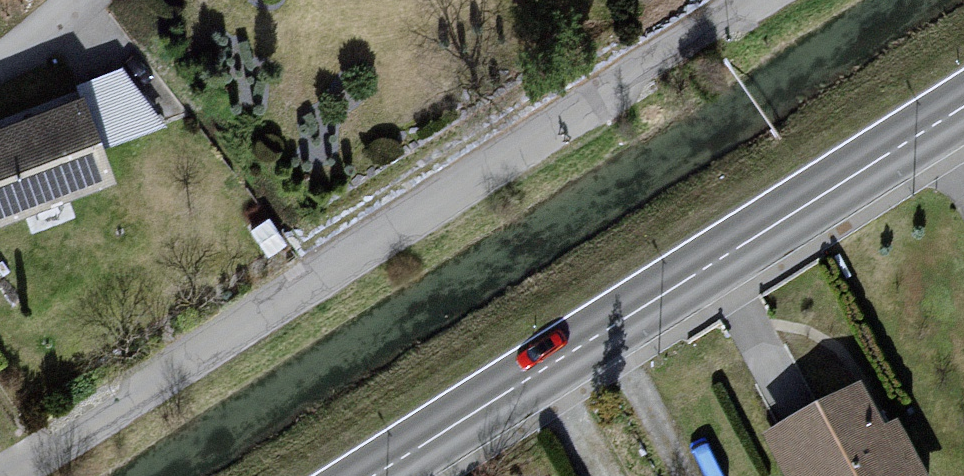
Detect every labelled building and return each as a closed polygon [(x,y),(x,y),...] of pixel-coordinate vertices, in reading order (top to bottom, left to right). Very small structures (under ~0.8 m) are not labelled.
[(0,133),(0,233),(115,192),(76,102),(0,133)] [(772,447),(787,475),(926,475),(902,433),(892,439),(868,395),(772,447)]
